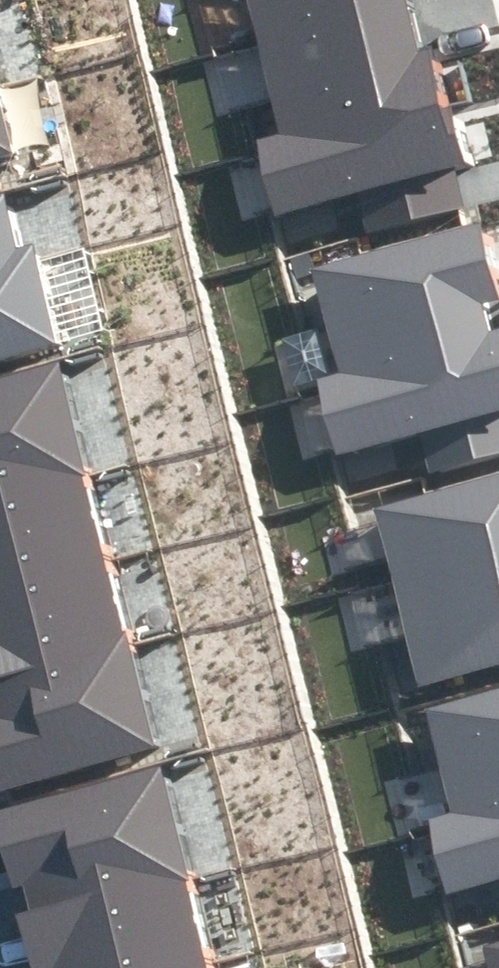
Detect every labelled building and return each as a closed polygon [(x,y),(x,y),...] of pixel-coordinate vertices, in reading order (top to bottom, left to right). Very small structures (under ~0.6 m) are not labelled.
[(287,132),(254,140),(273,212),(357,190),(368,230),(464,205),(422,50),(417,51),(403,0),(251,0),(287,132)] [(0,103),(0,153),(13,150),(0,103)] [(54,343),(28,248),(12,252),(0,208),(0,358),(54,343)] [(313,269),(340,371),(319,377),(340,453),(421,431),(431,470),(498,451),(498,330),(488,333),(479,301),(497,296),(478,224),(313,269)] [(55,366),(0,380),(0,784),(152,745),(55,366)] [(376,509),(423,682),(498,661),(498,476),(376,509)] [(425,709),(454,815),(429,822),(449,893),(498,879),(498,689),(425,709)] [(160,771),(0,812),(0,833),(14,889),(27,885),(33,912),(21,915),(35,967),(211,967),(160,771)] [(487,948),(492,967),(498,967),(498,944),(487,948)]
